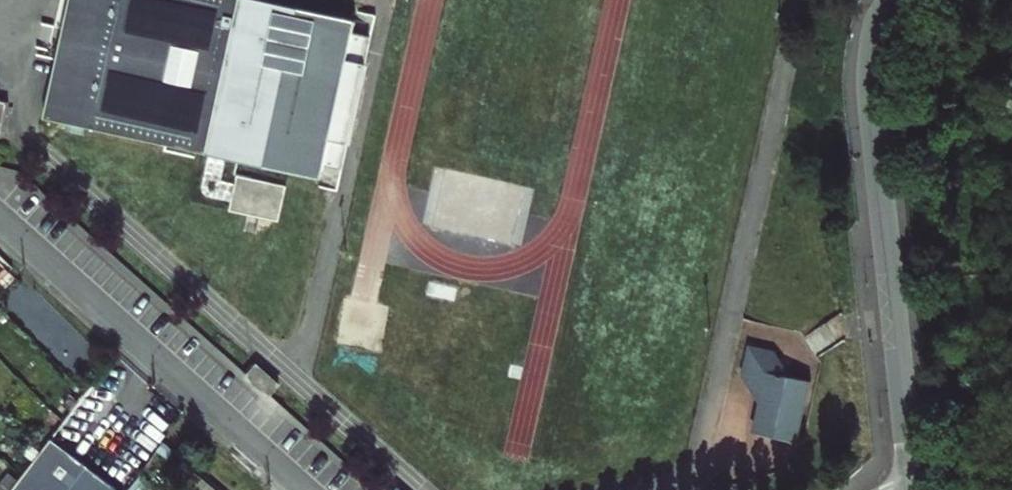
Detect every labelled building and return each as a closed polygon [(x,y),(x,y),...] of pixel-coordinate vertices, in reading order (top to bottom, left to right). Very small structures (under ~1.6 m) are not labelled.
[(67,17),(78,19),(68,63),(57,61),(44,118),(321,178),(330,140),(347,144),(364,65),(347,61),(356,21),(261,0),(71,0),(67,17)] [(78,19),(67,17),(57,61),(68,63),(78,19)] [(3,131),(9,103),(0,101),(0,130),(3,131)] [(235,172),(227,209),(278,220),(286,182),(235,172)] [(795,441),(808,382),(788,377),(773,353),(749,347),(743,375),(760,402),(754,433),(795,441)] [(259,365),(248,376),(249,377),(270,396),(280,384),(259,365)] [(19,482),(13,489),(117,489),(52,440),(19,482)] [(19,482),(8,474),(0,485),(0,489),(13,489),(19,482)]
